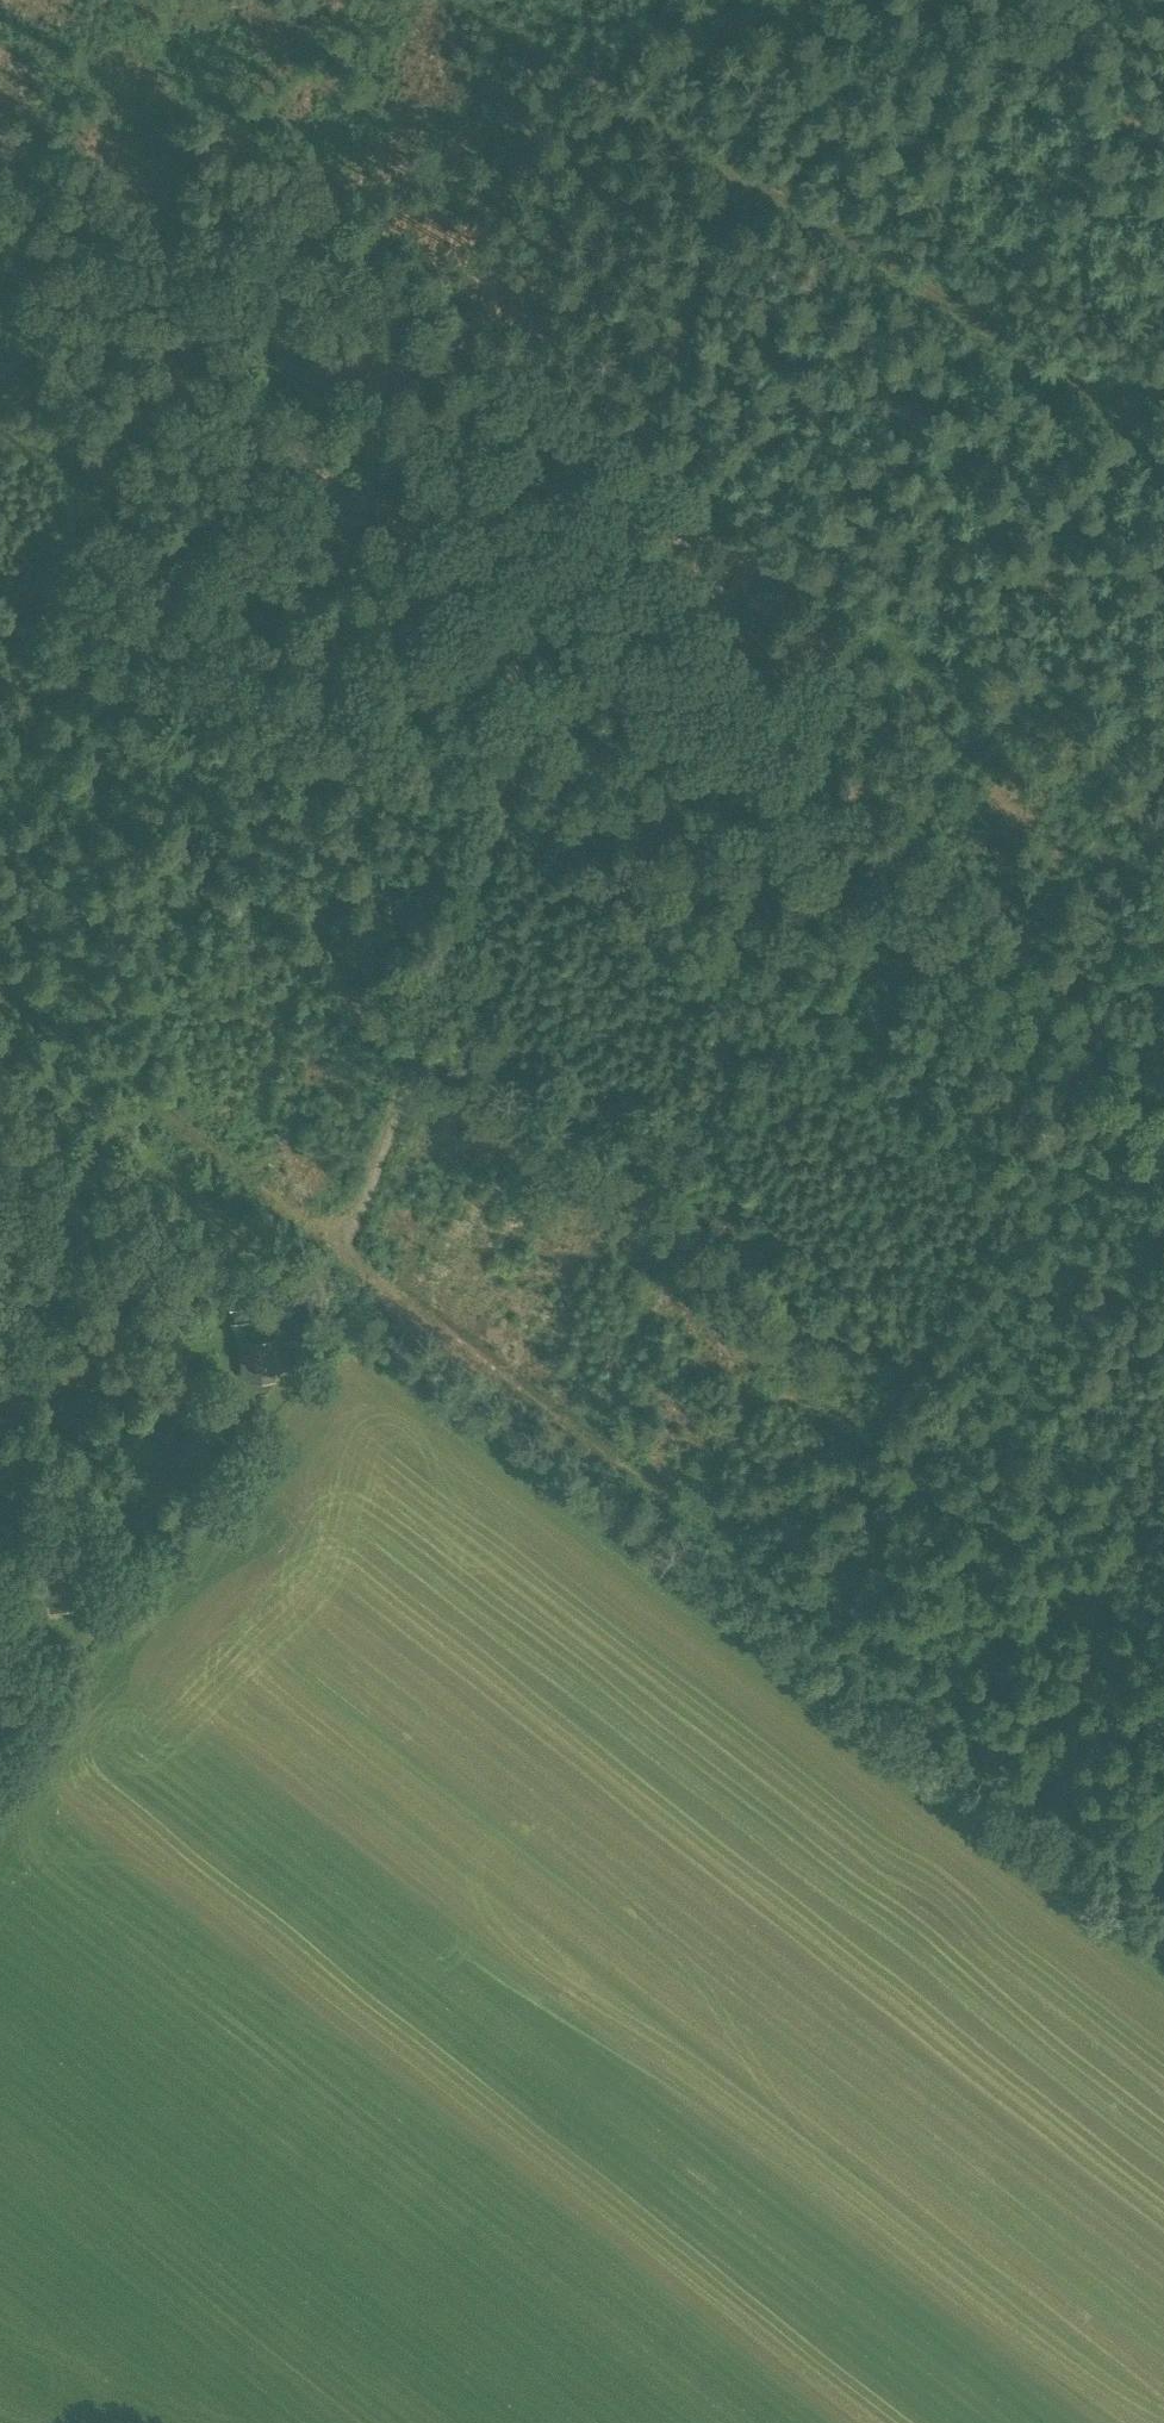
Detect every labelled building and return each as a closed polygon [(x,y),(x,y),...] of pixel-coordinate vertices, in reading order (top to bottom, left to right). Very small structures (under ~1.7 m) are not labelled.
[(240,1374),(249,1383),(274,1381),(282,1372),(279,1339),(238,1342),(240,1374)] [(24,1590),(21,1576),(8,1578),(11,1593),(24,1590)]
